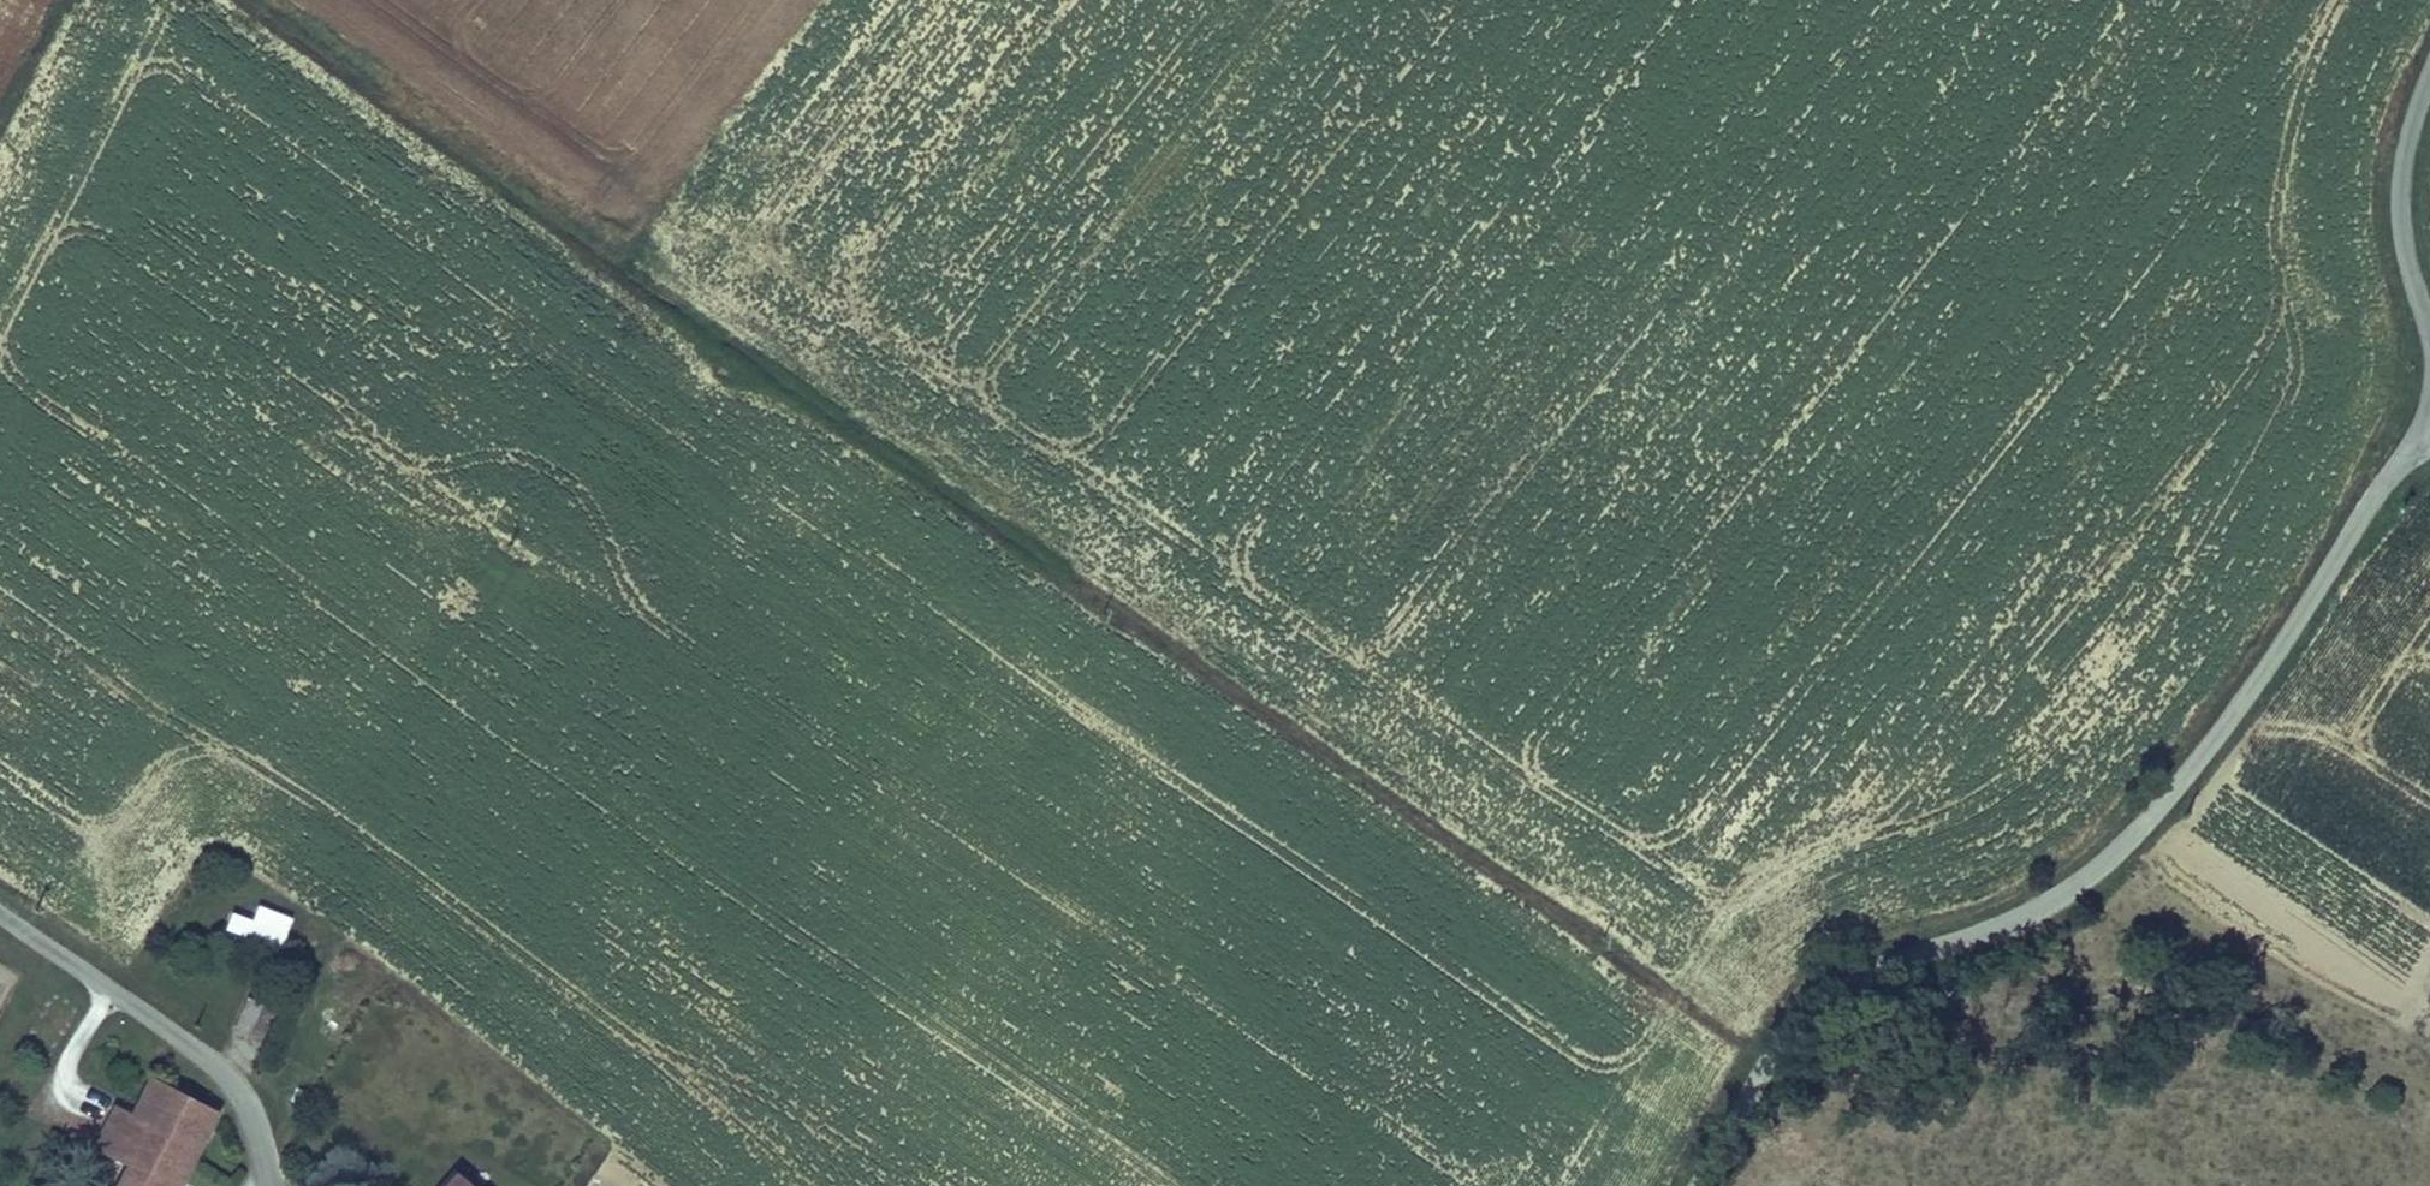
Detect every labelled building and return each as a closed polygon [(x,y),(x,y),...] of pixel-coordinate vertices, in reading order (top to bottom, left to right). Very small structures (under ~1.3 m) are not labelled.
[(230,908),(223,928),(281,947),(292,912),(256,901),(251,915),(230,908)] [(245,1002),(231,1032),(252,1043),(267,1014),(245,1002)] [(96,1157),(121,1169),(163,1091),(138,1079),(96,1157)] [(121,1169),(113,1185),(164,1185),(190,1134),(205,1141),(225,1105),(199,1086),(191,1102),(164,1088),(163,1091),(121,1169)] [(205,1141),(190,1134),(164,1185),(182,1185),(205,1141)]
